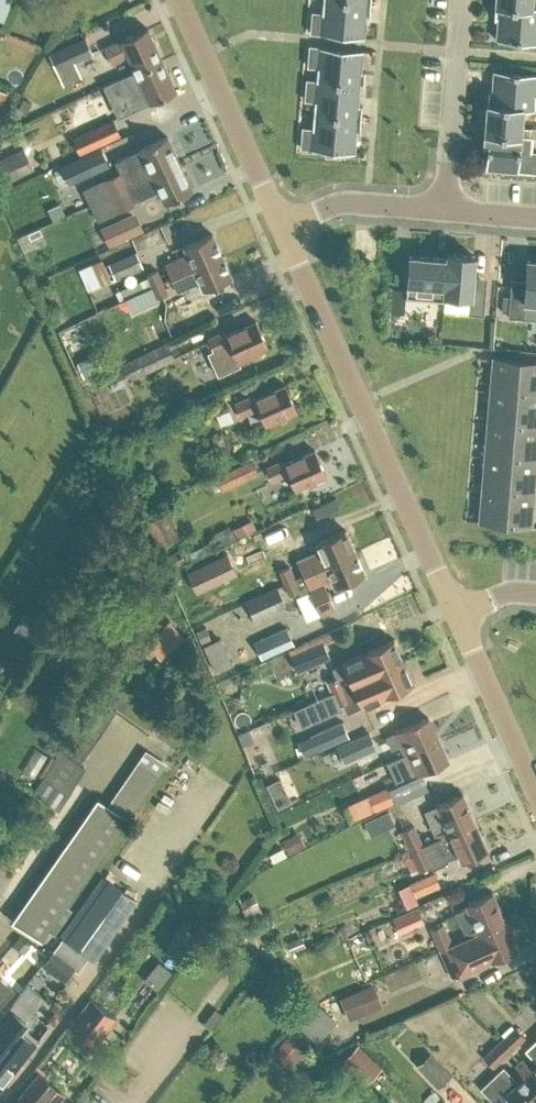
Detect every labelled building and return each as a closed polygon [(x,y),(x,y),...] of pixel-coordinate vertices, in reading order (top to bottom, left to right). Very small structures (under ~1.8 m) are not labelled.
[(359,0),(324,0),(323,11),(314,10),(312,30),(321,31),(364,35),(367,14),(371,15),(372,1),(359,0)] [(496,2),(495,16),(499,17),(497,38),(535,41),(535,5),(532,5),(496,2)] [(149,25),(106,45),(114,62),(130,55),(136,69),(163,57),(149,25)] [(72,54),(90,45),(84,32),(46,51),(57,74),(76,65),(72,54)] [(318,65),(317,79),(361,83),(365,84),(366,69),(362,69),(364,48),(320,44),(320,45),(312,44),(309,64),(318,65)] [(136,69),(104,84),(110,98),(126,90),(134,108),(177,88),(163,57),(136,69)] [(524,107),(535,108),(535,102),(535,72),(495,68),(493,89),(489,89),(487,104),(524,107)] [(315,98),(314,113),(362,117),(363,103),(359,103),(361,83),(317,79),(308,78),(306,97),(315,98)] [(524,107),(487,104),(485,130),(531,134),(531,126),(522,125),(524,107)] [(124,126),(144,120),(141,111),(121,117),(124,126)] [(362,117),(314,113),(313,127),(304,126),(302,146),(311,146),(311,147),(327,149),(327,154),(341,155),(341,150),(355,151),(356,136),(360,136),(362,117)] [(71,134),(79,151),(120,133),(113,115),(71,134)] [(531,134),(485,130),(484,146),(488,146),(486,167),(535,171),(535,151),(532,150),(533,134),(531,134)] [(120,169),(103,177),(111,194),(181,161),(168,134),(140,146),(118,156),(123,167),(120,169)] [(33,167),(23,146),(0,157),(0,183),(33,167)] [(70,182),(110,163),(102,147),(62,165),(70,182)] [(181,161),(110,194),(116,209),(138,200),(137,197),(158,187),(164,200),(193,187),(181,161)] [(140,227),(134,213),(102,227),(108,242),(140,227)] [(165,262),(171,276),(223,253),(214,231),(184,244),(187,252),(165,262)] [(108,260),(115,276),(143,264),(135,248),(108,260)] [(474,254),(447,252),(446,257),(445,293),(470,295),(468,312),(483,313),(485,282),(471,281),(474,254)] [(171,276),(178,291),(201,280),(204,288),(233,274),(223,253),(171,276)] [(445,293),(446,257),(408,254),(405,295),(445,299),(445,293)] [(110,278),(101,257),(78,267),(87,288),(110,278)] [(507,315),(535,317),(535,259),(526,258),(524,285),(510,284),(507,315)] [(157,267),(146,272),(147,275),(151,285),(163,280),(157,267)] [(124,297),(151,285),(147,275),(119,288),(124,297)] [(151,285),(156,297),(167,291),(163,280),(151,285)] [(391,286),(390,294),(390,298),(402,299),(403,286),(391,286)] [(142,311),(147,330),(181,319),(176,301),(142,311)] [(240,362),(238,358),(268,343),(256,317),(225,332),(223,328),(207,336),(212,347),(207,350),(218,373),(240,362)] [(93,341),(92,332),(100,331),(98,319),(74,322),(77,343),(93,341)] [(119,360),(120,362),(115,364),(122,379),(127,377),(128,377),(174,356),(166,338),(119,360)] [(77,360),(83,375),(101,367),(95,352),(77,360)] [(489,390),(535,394),(535,359),(492,355),(489,390)] [(259,405),(266,421),(298,407),(286,381),(255,395),(254,391),(235,400),(241,413),(259,405)] [(487,423),(535,427),(535,394),(489,390),(487,423)] [(484,454),(535,458),(535,427),(487,423),(484,454)] [(267,463),(273,477),(288,470),(295,486),(326,472),(315,447),(285,460),(283,456),(267,463)] [(481,487),(534,491),(535,464),(535,458),(484,454),(481,487)] [(214,472),(220,487),(258,470),(251,456),(214,472)] [(478,521),(531,525),(534,491),(481,487),(478,521)] [(163,499),(167,508),(182,501),(178,492),(163,499)] [(232,526),(237,535),(256,526),(251,517),(232,526)] [(281,568),(286,580),(356,549),(347,527),(316,541),(320,549),(299,558),(305,571),(296,575),(291,563),(281,568)] [(302,592),(312,587),(323,612),(337,606),(325,580),(333,577),(336,584),(366,571),(356,549),(286,580),(291,592),(300,588),(302,592)] [(227,551),(187,571),(196,590),(236,571),(227,551)] [(254,618),(286,604),(277,586),(245,600),(254,618)] [(168,616),(147,634),(160,649),(180,631),(168,616)] [(205,625),(196,629),(201,640),(210,636),(205,625)] [(254,640),(261,657),(293,642),(286,626),(254,640)] [(219,637),(204,644),(216,669),(231,662),(219,637)] [(293,671),(332,654),(324,637),(285,655),(293,671)] [(329,677),(334,688),(404,658),(395,637),(344,659),(344,660),(333,665),(337,674),(329,677)] [(404,658),(334,688),(335,691),(339,701),(348,698),(352,707),(414,680),(404,658)] [(335,691),(309,703),(317,720),(343,708),(339,701),(335,691)] [(79,760),(101,728),(81,715),(59,747),(79,760)] [(427,716),(394,730),(400,744),(404,753),(437,738),(427,716)] [(350,732),(344,718),(311,732),(317,747),(350,732)] [(369,731),(345,741),(352,757),(376,746),(369,731)] [(405,753),(387,761),(396,783),(447,760),(437,738),(404,753),(405,753)] [(12,918),(41,939),(161,771),(140,756),(107,803),(98,797),(12,918)] [(280,776),(266,783),(270,792),(284,785),(280,776)] [(389,785),(368,794),(374,808),(395,799),(389,785)] [(476,819),(463,791),(436,803),(437,804),(424,810),(436,837),(476,819)] [(376,815),(364,820),(370,832),(382,827),(376,815)] [(308,828),(314,838),(329,830),(323,819),(308,828)] [(411,848),(419,869),(431,863),(433,867),(448,860),(447,857),(458,852),(461,860),(488,848),(476,819),(436,837),(422,843),(411,848)] [(414,823),(402,828),(411,848),(422,843),(414,823)] [(294,832),(283,839),(290,853),(301,846),(294,832)] [(439,883),(433,869),(408,880),(414,894),(439,883)] [(60,933),(92,957),(135,896),(102,874),(60,933)] [(467,935),(507,917),(494,889),(466,901),(477,925),(465,930),(467,935)] [(240,900),(245,910),(258,904),(253,893),(240,900)] [(417,907),(393,917),(399,931),(423,921),(417,907)] [(442,946),(454,974),(492,958),(519,945),(507,917),(467,935),(468,936),(454,942),(454,941),(442,946)] [(444,921),(432,927),(441,947),(442,946),(454,941),(453,941),(444,921)] [(57,993),(77,963),(55,949),(35,979),(57,993)] [(157,985),(178,959),(168,951),(147,977),(157,985)] [(14,988),(0,976),(0,1003),(14,988)] [(36,1040),(34,1039),(19,1028),(26,1019),(26,1018),(44,994),(26,981),(8,1007),(8,1006),(0,1016),(0,1085),(36,1040)] [(340,997),(349,1017),(368,1009),(360,989),(340,997)] [(90,996),(69,1024),(94,1042),(115,1014),(90,996)] [(498,1038),(508,1049),(524,1033),(515,1023),(513,1025),(513,1024),(510,1021),(500,1030),(499,1029),(494,1034),(498,1038)] [(524,1045),(535,1058),(535,1034),(524,1045)] [(498,1038),(482,1054),(492,1064),(508,1049),(498,1038)] [(344,1060),(367,1082),(383,1066),(360,1044),(344,1060)] [(415,1062),(437,1085),(451,1072),(429,1049),(415,1062)] [(535,1077),(535,1061),(532,1066),(523,1056),(519,1059),(535,1077)] [(481,1085),(498,1102),(499,1102),(509,1094),(518,1102),(535,1102),(535,1077),(519,1059),(515,1063),(525,1072),(518,1079),(503,1064),(481,1085)] [(63,1090),(39,1069),(17,1095),(20,1098),(15,1102),(52,1102),(63,1090)] [(420,1101),(422,1102),(450,1102),(435,1087),(420,1101)] [(89,1093),(81,1102),(103,1102),(89,1093)]
